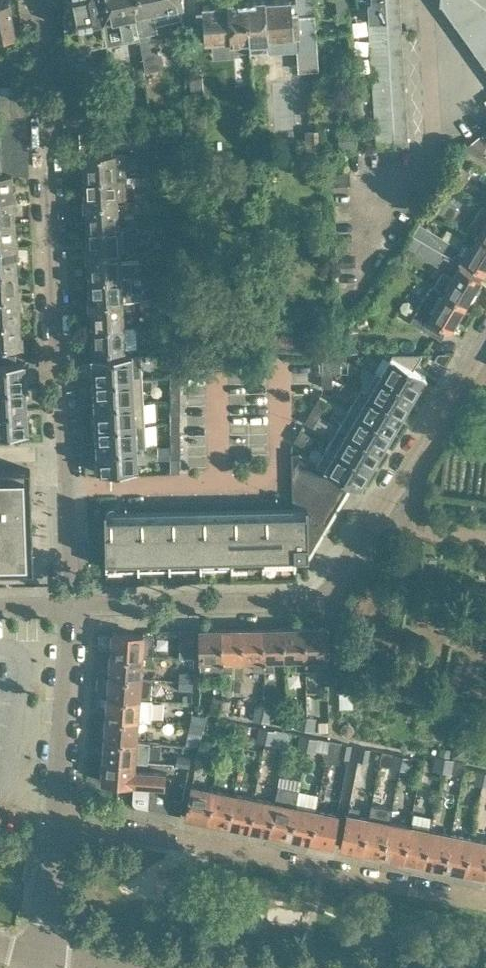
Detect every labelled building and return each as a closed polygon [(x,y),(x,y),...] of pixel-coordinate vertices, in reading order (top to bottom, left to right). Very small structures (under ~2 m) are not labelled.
[(10,1),(10,0),(6,0),(0,1),(0,50),(7,48),(5,39),(8,39),(7,35),(16,33),(10,1)] [(100,0),(64,0),(69,26),(64,27),(66,52),(67,52),(67,49),(77,49),(77,48),(87,47),(87,46),(97,45),(97,44),(106,44),(110,43),(106,20),(104,21),(100,0)] [(120,0),(100,0),(104,21),(106,20),(110,43),(110,44),(129,40),(120,0)] [(141,0),(120,0),(129,40),(140,38),(146,70),(154,69),(141,0)] [(162,0),(141,0),(154,69),(163,67),(160,51),(162,50),(161,46),(159,46),(157,35),(152,36),(151,30),(158,29),(153,9),(159,8),(164,7),(162,0)] [(182,0),(162,0),(164,7),(159,8),(162,22),(182,18),(183,5),(182,0)] [(247,0),(233,0),(233,2),(223,3),(207,4),(208,5),(193,6),(195,40),(205,39),(205,40),(230,38),(231,40),(232,40),(232,48),(250,46),(247,0)] [(314,0),(297,0),(297,3),(291,3),(291,0),(275,0),(274,0),(247,0),(250,46),(251,51),(268,50),(267,38),(269,37),(269,35),(283,34),(317,32),(314,0)] [(338,17),(350,15),(348,0),(336,0),(338,17)] [(359,2),(368,1),(371,47),(389,46),(388,37),(388,29),(387,21),(387,12),(386,4),(386,0),(358,0),(359,2)] [(401,0),(386,0),(386,4),(387,12),(387,21),(388,29),(388,37),(389,46),(389,54),(390,63),(391,71),(391,79),(392,88),(392,96),(393,104),(393,113),(394,121),(394,130),(395,138),(396,147),(410,146),(401,0)] [(440,0),(439,4),(441,4),(441,3),(485,66),(485,0),(440,0)] [(305,115),(306,66),(294,65),(294,48),(278,47),(276,114),(305,115)] [(24,92),(24,84),(0,86),(0,106),(25,105),(24,92)] [(25,105),(0,106),(0,119),(25,117),(25,105)] [(25,117),(0,119),(0,121),(1,133),(26,131),(25,117)] [(152,145),(151,123),(143,129),(136,133),(136,145),(152,145)] [(306,131),(308,156),(323,155),(321,130),(306,131)] [(27,145),(26,131),(1,133),(1,147),(27,145)] [(108,131),(82,132),(82,148),(110,146),(108,131)] [(481,135),(480,135),(464,146),(463,148),(481,156),(482,155),(485,146),(485,137),(481,135)] [(28,158),(27,145),(1,147),(2,160),(28,158)] [(183,148),(174,148),(176,173),(185,173),(183,148)] [(147,151),(134,152),(134,160),(147,159),(147,151)] [(126,152),(81,154),(82,155),(87,155),(87,163),(83,163),(83,165),(85,164),(85,179),(127,177),(126,152)] [(28,172),(28,158),(2,160),(3,172),(3,173),(3,174),(12,173),(28,172)] [(459,188),(469,170),(460,164),(449,182),(459,188)] [(12,173),(3,174),(3,173),(0,173),(0,197),(10,197),(9,188),(14,188),(14,187),(13,187),(12,173)] [(128,200),(127,177),(85,179),(86,193),(84,193),(84,194),(89,194),(90,203),(119,201),(128,200)] [(149,191),(135,192),(136,201),(150,200),(149,191)] [(10,197),(0,197),(0,222),(15,222),(14,206),(15,206),(15,205),(10,205),(10,197)] [(150,208),(150,200),(136,201),(136,209),(150,208)] [(120,226),(120,225),(119,201),(90,203),(90,212),(85,212),(85,213),(87,213),(88,228),(120,226)] [(483,202),(468,228),(485,239),(485,204),(483,202)] [(15,222),(0,222),(0,247),(12,247),(12,238),(17,238),(17,237),(15,237),(15,222)] [(413,235),(452,257),(455,253),(465,258),(463,261),(485,273),(485,271),(485,239),(468,228),(458,246),(419,224),(413,235)] [(139,241),(138,225),(120,225),(120,226),(88,228),(88,243),(87,243),(87,244),(92,244),(92,252),(148,249),(160,249),(160,240),(139,241)] [(423,243),(413,237),(406,248),(417,254),(423,243)] [(17,271),(16,256),(18,256),(18,255),(13,255),(12,247),(0,247),(0,272),(17,271)] [(149,258),(148,249),(92,252),(92,261),(88,261),(88,262),(90,262),(90,277),(122,275),(139,275),(138,259),(149,258)] [(444,291),(466,304),(482,279),(459,265),(453,276),(443,270),(435,285),(444,291)] [(15,296),(15,288),(20,287),(20,286),(18,286),(17,271),(0,272),(0,297),(15,296)] [(124,300),(122,275),(90,277),(91,292),(89,292),(89,293),(94,293),(95,302),(124,300)] [(451,330),(466,304),(444,291),(435,285),(415,318),(444,335),(448,329),(451,330)] [(154,289),(140,290),(141,299),(155,298),(154,289)] [(15,296),(0,297),(0,322),(20,321),(19,305),(21,305),(21,304),(16,305),(15,296)] [(160,309),(160,298),(155,298),(141,299),(141,310),(160,309)] [(136,324),(135,299),(124,300),(95,302),(95,310),(90,310),(90,311),(92,311),(93,326),(136,324)] [(20,321),(0,322),(0,348),(23,346),(23,345),(18,345),(17,337),(23,337),(23,336),(21,336),(20,321)] [(138,347),(136,324),(93,326),(94,341),(92,341),(91,342),(97,342),(97,350),(92,350),(92,352),(126,350),(126,348),(138,347)] [(358,331),(340,332),(341,352),(359,351),(358,331)] [(93,378),(93,380),(142,377),(141,354),(92,356),(92,368),(90,368),(91,378),(93,378)] [(180,368),(180,354),(170,354),(170,368),(180,368)] [(389,359),(381,374),(415,395),(426,376),(420,372),(414,369),(413,368),(414,367),(421,355),(422,354),(392,354),(389,359)] [(321,360),(322,373),(332,373),(341,373),(341,360),(321,360)] [(25,386),(25,384),(28,383),(27,373),(25,374),(24,362),(0,363),(0,387),(25,386)] [(404,413),(415,395),(381,374),(376,371),(374,375),(366,390),(404,413)] [(332,386),(332,373),(322,373),(322,386),(332,386)] [(143,400),(142,377),(93,380),(93,382),(91,382),(91,392),(94,392),(94,403),(143,400)] [(25,386),(0,387),(0,410),(26,408),(26,398),(28,397),(28,387),(25,388),(25,386)] [(170,387),(170,400),(180,400),(180,387),(170,387)] [(393,433),(404,413),(366,390),(361,388),(350,407),(393,433)] [(318,398),(311,410),(320,415),(326,404),(318,398)] [(145,423),(143,400),(94,403),(95,413),(92,414),(93,424),(95,423),(96,425),(145,423)] [(180,413),(180,400),(170,400),(170,413),(180,413)] [(381,451),(393,433),(350,407),(339,426),(381,451)] [(26,408),(0,410),(0,436),(3,436),(3,433),(28,432),(28,429),(30,429),(29,419),(27,419),(26,408)] [(313,426),(320,415),(311,410),(304,421),(313,426)] [(146,447),(145,423),(96,425),(96,427),(93,427),(94,437),(96,437),(97,448),(136,446),(136,447),(146,447)] [(370,470),(381,451),(339,426),(328,445),(370,470)] [(300,428),(294,440),(302,445),(309,433),(300,428)] [(170,432),(170,445),(180,445),(180,432),(170,432)] [(180,458),(180,445),(170,445),(170,459),(180,458)] [(360,488),(370,470),(328,445),(317,463),(317,464),(350,484),(352,485),(358,489),(359,489),(360,488)] [(137,470),(136,447),(136,446),(97,448),(97,459),(95,459),(95,469),(98,469),(98,472),(123,471),(123,473),(133,472),(133,470),(137,470)] [(350,484),(317,464),(317,463),(299,453),(291,453),(293,507),(299,507),(299,504),(302,504),(302,507),(307,506),(307,527),(309,527),(309,534),(310,534),(317,534),(318,534),(319,534),(320,534),(320,533),(321,533),(322,532),(323,531),(323,530),(350,485),(350,484)] [(34,570),(32,510),(30,468),(0,469),(0,571),(34,570)] [(307,527),(307,506),(302,507),(302,504),(299,504),(299,507),(293,507),(293,510),(293,513),(106,517),(106,510),(104,510),(106,564),(106,567),(125,567),(125,569),(137,569),(139,569),(139,566),(141,566),(156,566),(156,568),(171,568),(171,565),(183,565),(187,565),(187,568),(202,567),(202,565),(203,565),(215,564),(218,564),(218,567),(233,566),(233,564),(234,564),(246,564),(249,564),(249,566),(250,566),(264,566),(264,563),(281,563),(281,565),(295,565),(295,563),(296,563),(296,555),(303,555),(308,555),(308,534),(309,534),(309,527),(307,527)] [(285,659),(284,628),(263,629),(264,669),(275,669),(274,659),(285,659)] [(306,669),(305,628),(284,628),(285,659),(296,659),(297,669),(306,669)] [(327,658),(327,628),(305,628),(306,669),(317,668),(316,658),(327,658)] [(222,670),(221,629),(200,630),(200,659),(203,659),(203,671),(222,670)] [(243,660),(242,629),(221,629),(222,670),(233,670),(233,660),(243,660)] [(264,669),(263,629),(242,629),(243,660),(255,659),(255,669),(264,669)] [(194,646),(194,630),(180,630),(180,646),(194,646)] [(154,636),(143,635),(113,633),(113,636),(110,637),(110,644),(112,646),(111,654),(142,656),(142,657),(151,657),(152,658),(154,636)] [(150,676),(151,657),(142,657),(142,656),(111,654),(111,657),(108,659),(108,665),(110,667),(110,675),(141,677),(141,676),(150,676)] [(194,671),(180,670),(179,680),(194,680),(194,671)] [(151,698),(153,678),(153,677),(150,676),(141,676),(141,677),(110,675),(109,678),(107,680),(106,686),(109,688),(108,696),(151,699),(151,698)] [(194,689),(194,680),(179,680),(179,689),(194,689)] [(260,689),(257,703),(269,706),(272,691),(260,689)] [(223,700),(223,697),(213,695),(211,708),(208,708),(207,713),(220,715),(223,700)] [(151,719),(153,699),(153,698),(151,698),(151,699),(108,696),(108,700),(105,701),(105,707),(107,709),(106,717),(139,719),(151,719)] [(232,699),(223,697),(223,700),(220,715),(228,717),(232,699)] [(242,713),(243,697),(235,697),(234,714),(241,715),(241,713),(242,713)] [(265,706),(256,704),(253,718),(263,720),(265,706)] [(274,707),(265,706),(263,720),(283,724),(285,707),(274,707)] [(304,728),(307,714),(299,712),(296,727),(304,728)] [(206,719),(207,715),(192,713),(191,722),(205,723),(206,719)] [(227,719),(228,717),(220,715),(207,713),(207,715),(206,719),(218,721),(216,732),(224,733),(227,719)] [(313,730),(316,715),(307,714),(304,728),(313,730)] [(138,739),(139,719),(106,717),(106,721),(104,721),(104,729),(106,730),(105,738),(138,740),(138,739)] [(234,735),(237,722),(237,721),(227,719),(224,733),(234,735)] [(203,733),(205,723),(191,722),(189,730),(203,733)] [(266,741),(269,727),(260,725),(257,739),(266,741)] [(275,743),(278,729),(269,727),(266,741),(275,743)] [(307,749),(310,735),(301,733),(298,747),(307,749)] [(316,751),(319,737),(310,735),(307,749),(316,751)] [(145,761),(146,741),(146,740),(138,739),(138,740),(105,738),(105,741),(102,743),(102,750),(104,751),(104,759),(136,761),(136,760),(145,761)] [(353,743),(330,739),(326,760),(339,762),(340,756),(350,758),(353,743)] [(192,756),(194,745),(184,744),(182,754),(178,753),(176,764),(190,768),(192,756)] [(360,745),(358,759),(359,760),(368,761),(369,757),(371,747),(360,745)] [(400,768),(403,753),(382,749),(380,760),(379,763),(400,768)] [(410,770),(412,756),(412,755),(403,753),(400,768),(410,770)] [(442,770),(445,755),(437,754),(434,769),(442,770)] [(452,772),(455,757),(445,755),(442,770),(452,772)] [(136,768),(136,761),(104,759),(102,781),(134,782),(133,799),(133,801),(134,802),(135,804),(136,804),(136,805),(138,805),(180,814),(183,799),(168,797),(169,783),(166,783),(167,770),(136,768)] [(482,784),(485,770),(477,768),(474,783),(482,784)] [(207,819),(214,787),(192,783),(186,815),(207,819)] [(296,803),(296,804),(299,789),(278,785),(276,799),(275,799),(269,832),(289,836),(296,803)] [(228,823),(234,791),(214,787),(207,819),(228,823)] [(248,827),(255,795),(234,791),(228,823),(248,827)] [(269,832),(275,799),(255,795),(248,827),(269,832)] [(310,840),(316,807),(296,804),(296,803),(289,836),(310,840)] [(383,854),(390,819),(392,808),(371,804),(369,815),(362,850),(383,854)] [(362,850),(369,815),(359,813),(360,807),(352,805),(350,811),(348,810),(341,846),(362,850)] [(331,844),(338,812),(316,807),(310,840),(331,844)] [(403,858),(410,823),(390,819),(383,854),(403,858)] [(424,863),(431,827),(410,823),(403,858),(424,863)] [(445,867),(452,831),(431,827),(424,863),(445,867)] [(465,871),(472,835),(452,831),(445,867),(465,871)] [(472,835),(465,871),(485,875),(485,838),(472,835)]
